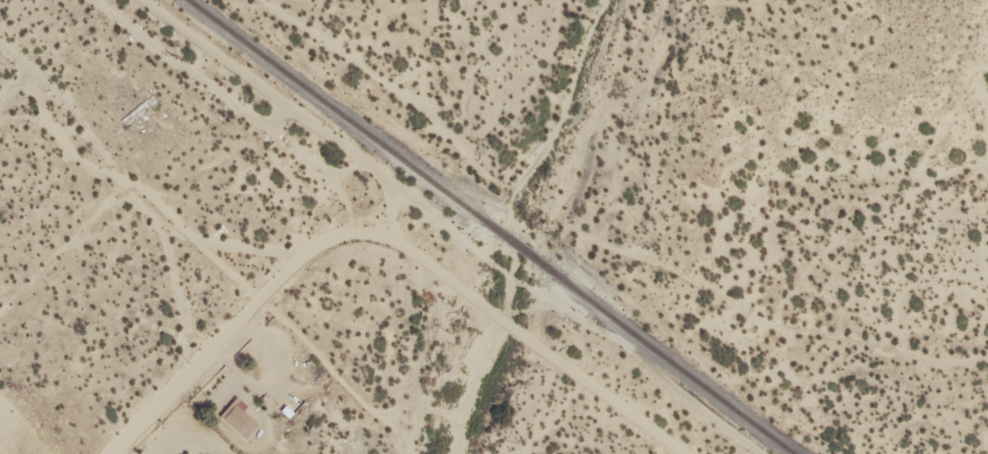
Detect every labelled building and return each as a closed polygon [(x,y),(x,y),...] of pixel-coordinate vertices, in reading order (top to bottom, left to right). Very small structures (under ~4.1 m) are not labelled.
[(246,431),(259,418),(238,396),(224,409),(246,431)]
